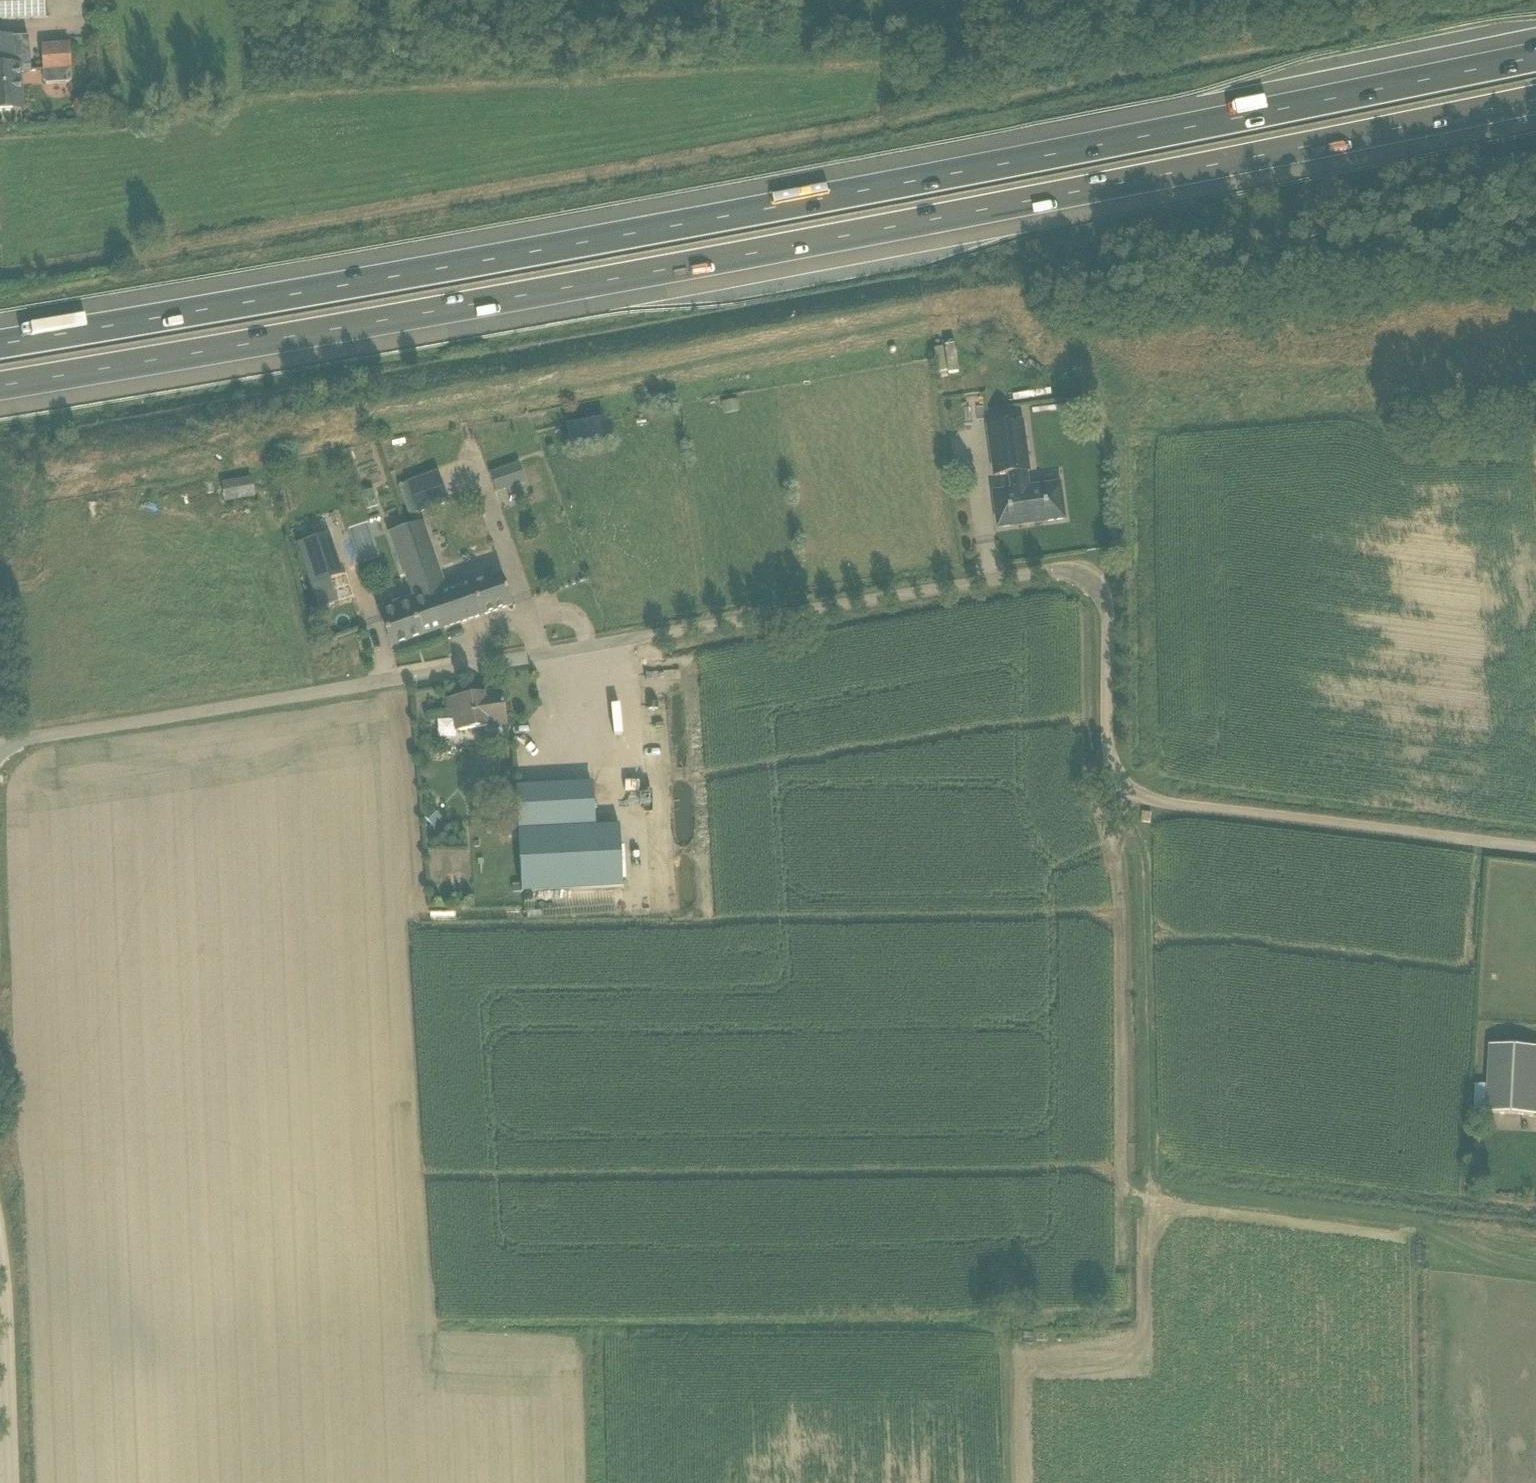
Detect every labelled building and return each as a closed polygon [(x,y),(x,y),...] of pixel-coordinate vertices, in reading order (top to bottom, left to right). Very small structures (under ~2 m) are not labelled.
[(31,19),(48,18),(48,0),(0,0),(0,20),(31,19)] [(30,55),(29,38),(0,40),(0,112),(21,111),(19,73),(31,73),(30,55)] [(42,48),(43,72),(72,70),(70,46),(42,48)] [(940,372),(962,369),(958,344),(937,347),(940,372)] [(604,417),(568,425),(572,447),(609,439),(604,417)] [(1061,485),(1054,485),(1030,489),(1028,472),(1030,472),(1024,423),(990,427),(996,477),(1011,475),(1014,491),(995,494),(1000,529),(1015,527),(1015,523),(1046,519),(1046,522),(1066,520),(1061,485)] [(490,472),(497,492),(507,489),(500,469),(490,472)] [(398,484),(408,513),(449,499),(439,470),(398,484)] [(222,481),(225,502),(256,496),(253,476),(222,481)] [(424,521),(407,527),(422,570),(439,564),(424,521)] [(368,523),(350,527),(358,560),(376,555),(368,523)] [(442,630),(430,593),(422,570),(407,527),(391,532),(414,598),(378,611),(391,649),(422,638),(422,637),(442,630)] [(343,577),(328,535),(297,545),(318,610),(337,604),(330,582),(343,577)] [(469,579),(430,593),(442,630),(481,617),(512,607),(501,577),(471,587),(469,579)] [(506,724),(501,693),(448,701),(450,718),(455,717),(457,732),(488,727),(506,724)] [(594,781),(516,785),(522,893),(623,888),(619,826),(596,827),(594,781)] [(1491,1046),(1488,1113),(1535,1116),(1535,1048),(1491,1046)]
